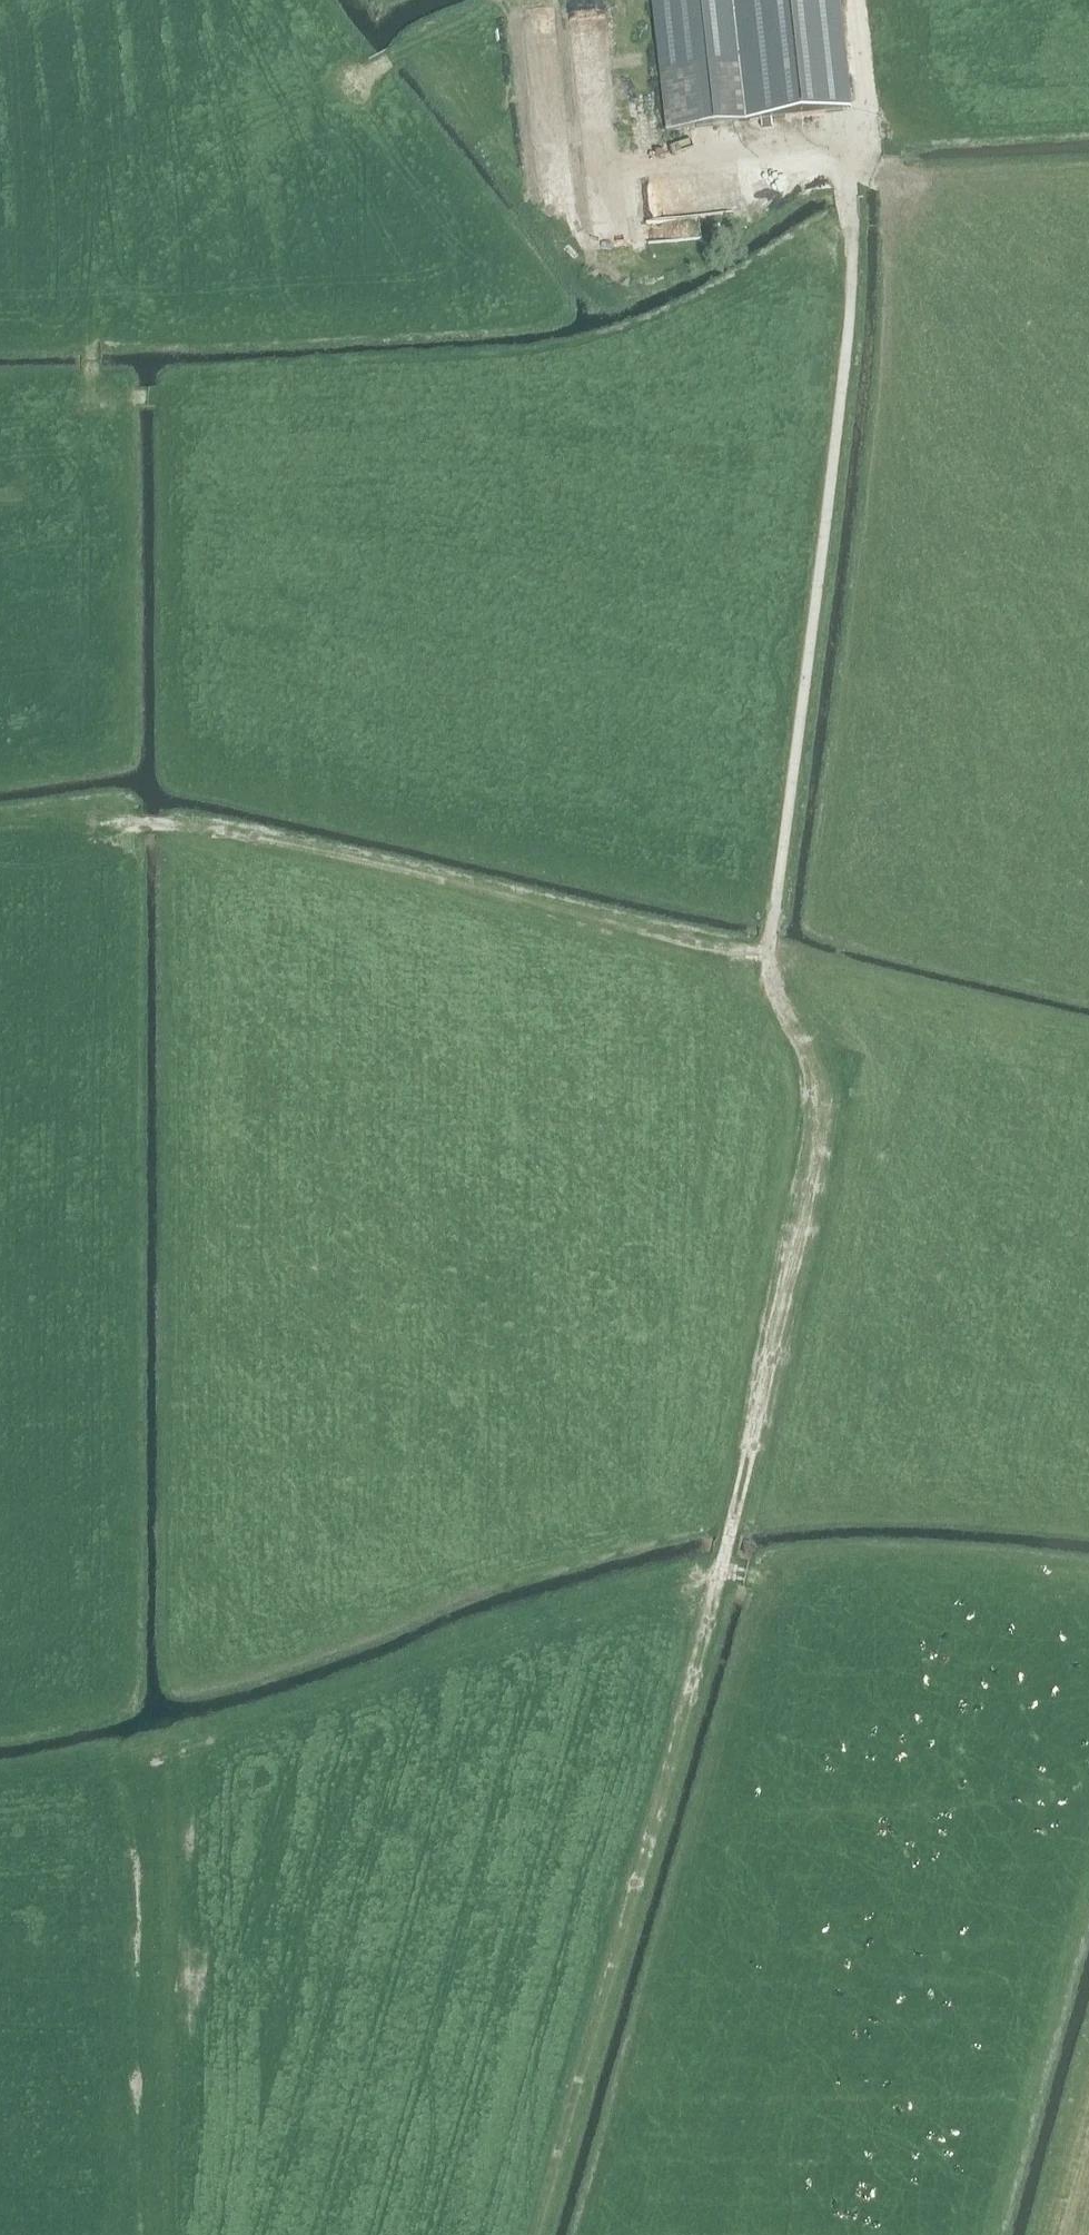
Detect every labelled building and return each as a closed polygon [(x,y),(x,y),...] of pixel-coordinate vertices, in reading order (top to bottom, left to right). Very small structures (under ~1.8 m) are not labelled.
[(666,130),(759,119),(746,0),(652,0),(666,130)] [(651,220),(744,206),(738,170),(646,184),(651,220)]
